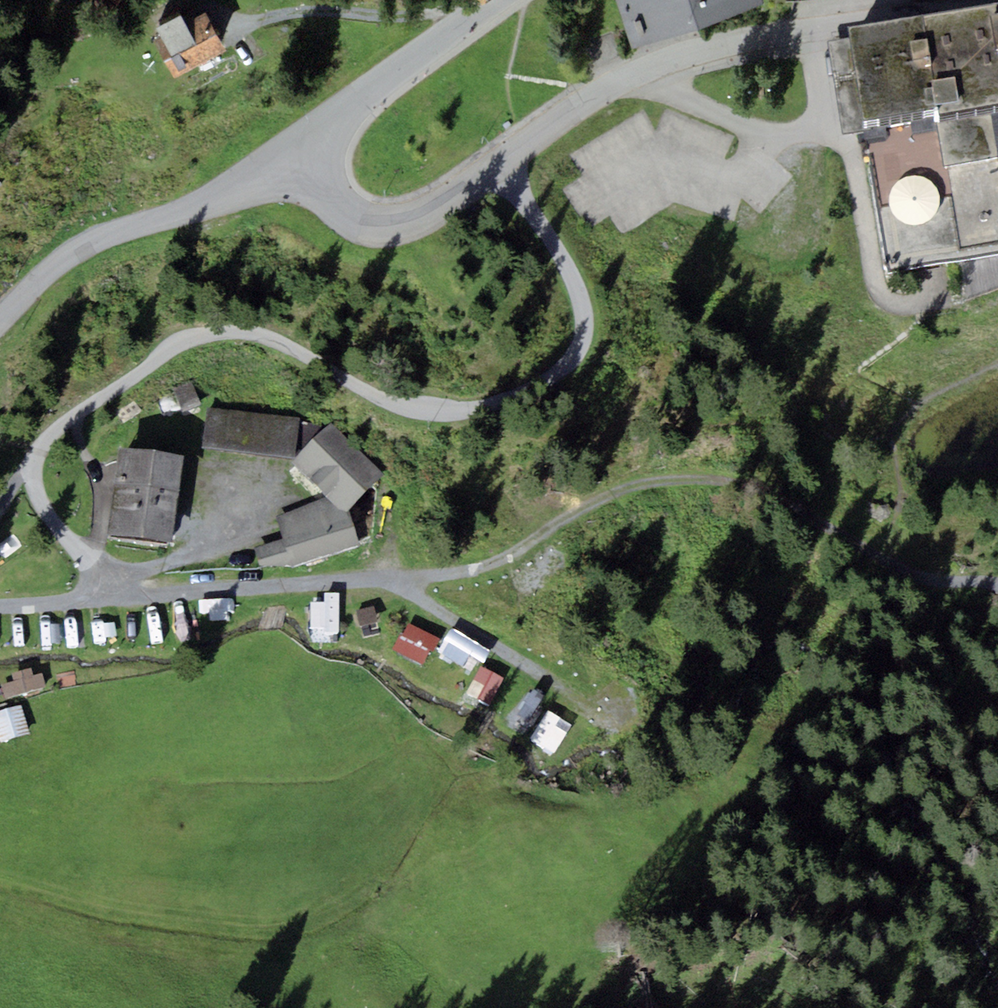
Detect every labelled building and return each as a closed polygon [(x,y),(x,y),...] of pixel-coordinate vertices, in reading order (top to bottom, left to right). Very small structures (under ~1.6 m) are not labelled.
[(764,4),(763,0),(616,0),(632,48),(764,4)] [(848,28),(849,39),(830,42),(845,136),(864,133),(869,158),(869,164),(888,278),(997,260),(997,4),(848,28)] [(175,77),(227,51),(207,12),(186,23),(181,14),(156,26),(160,36),(155,38),(175,77)] [(200,405),(190,381),(173,388),(183,412),(200,405)] [(293,460),(298,420),(208,409),(204,450),(293,460)] [(331,424),(293,460),(326,497),(348,512),(383,475),(331,424)] [(121,447),(116,490),(179,498),(185,454),(121,447)] [(174,543),(179,498),(116,490),(110,536),(174,543)] [(348,512),(326,497),(276,517),(283,539),(254,549),(259,567),(292,568),(358,544),(348,512)] [(339,633),(339,593),(324,593),(324,602),(310,602),(310,628),(324,628),(324,633),(339,633)] [(373,606),(356,611),(360,627),(378,622),(373,606)] [(439,638),(408,624),(402,637),(398,635),(392,650),(421,663),(428,648),(433,651),(439,638)] [(490,651),(451,628),(437,652),(464,667),(471,655),(483,663),(490,651)] [(490,705),(503,678),(480,667),(467,694),(490,705)] [(528,721),(543,696),(533,690),(531,693),(528,692),(523,701),(525,703),(518,715),(528,721)] [(0,701),(0,736),(24,729),(15,697),(0,701)] [(553,754),(571,725),(548,711),(530,740),(553,754)]
